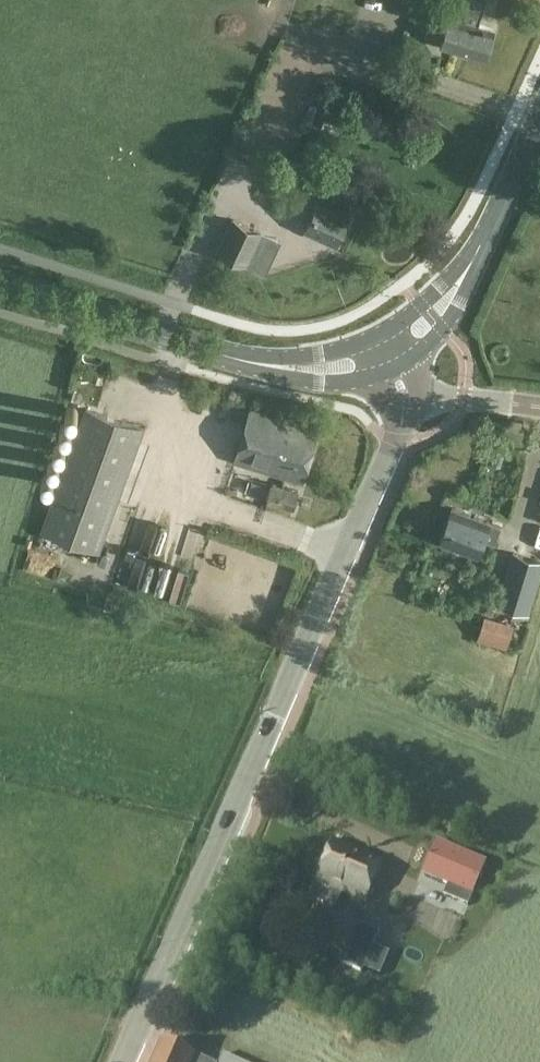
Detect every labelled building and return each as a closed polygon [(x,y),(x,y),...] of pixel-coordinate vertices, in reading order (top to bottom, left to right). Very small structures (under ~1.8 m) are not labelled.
[(480,25),(486,0),(442,0),(439,14),(448,16),(440,46),(486,58),(494,29),(480,25)] [(321,155),(303,194),(319,201),(320,198),(336,205),(352,170),(321,155)] [(319,201),(306,229),(336,243),(350,211),(336,205),(320,198),(319,201)] [(260,228),(232,215),(216,249),(243,262),(260,228)] [(319,294),(321,305),(339,303),(337,291),(319,294)] [(319,428),(252,407),(235,461),(302,482),(319,428)] [(144,429),(86,408),(41,531),(100,552),(144,429)] [(267,500),(295,509),(300,491),(273,482),(267,500)] [(491,521),(490,522),(452,508),(440,540),(478,555),(484,539),(496,544),(502,526),(491,521)] [(30,546),(24,561),(46,569),(52,554),(30,546)] [(498,603),(528,612),(539,573),(539,561),(513,553),(498,603)] [(484,615),(477,639),(507,649),(515,624),(484,615)] [(333,889),(341,892),(366,903),(383,863),(333,841),(315,882),(333,889)] [(436,842),(422,874),(471,895),(485,863),(436,842)] [(324,910),(321,909),(309,937),(344,952),(345,953),(357,925),(358,923),(325,909),(324,910)] [(345,953),(344,952),(340,963),(361,972),(363,969),(373,945),(378,934),(357,925),(345,953)] [(373,945),(363,969),(377,975),(387,952),(373,945)] [(195,1058),(162,1042),(153,1061),(208,1061),(196,1057),(195,1058)]
